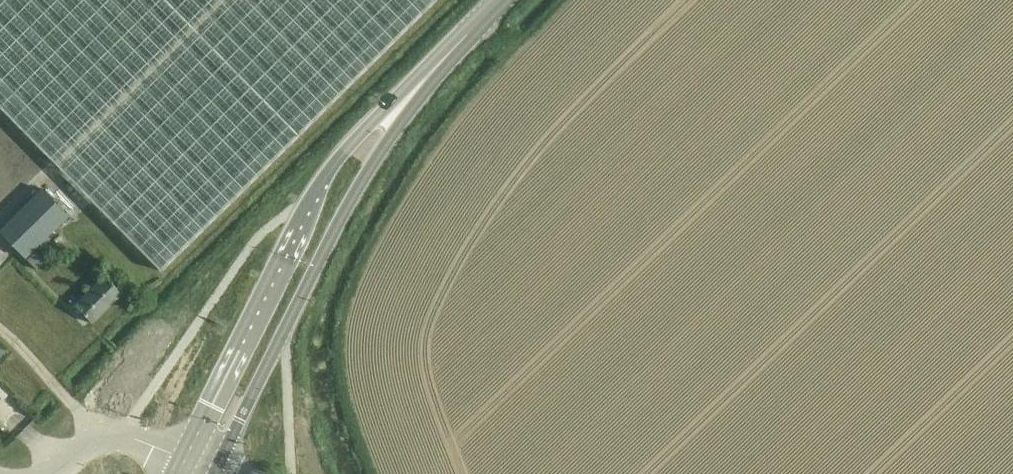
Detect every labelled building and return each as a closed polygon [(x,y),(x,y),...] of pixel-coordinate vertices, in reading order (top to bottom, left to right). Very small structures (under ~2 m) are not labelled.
[(53,162),(162,272),(437,0),(0,0),(0,108),(53,162)] [(69,215),(43,189),(0,229),(0,231),(24,257),(69,215)] [(36,254),(28,262),(40,273),(48,266),(36,254)] [(91,323),(122,293),(104,274),(73,304),(91,323)]
